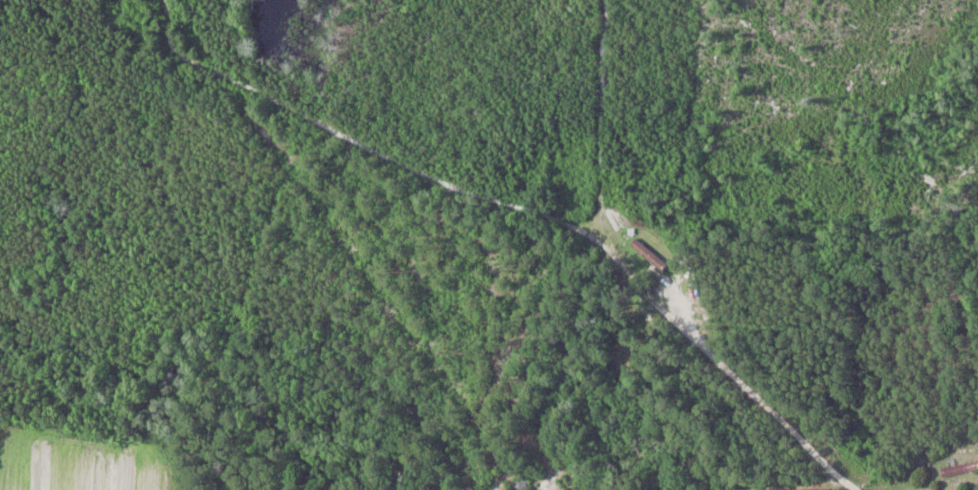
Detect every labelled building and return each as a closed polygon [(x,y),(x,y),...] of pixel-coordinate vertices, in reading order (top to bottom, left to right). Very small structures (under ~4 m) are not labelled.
[(669,263),(637,238),(630,245),(663,271),(669,263)] [(941,468),(943,477),(977,470),(977,461),(941,468)] [(530,480),(515,477),(512,489),(528,489),(530,480)]
